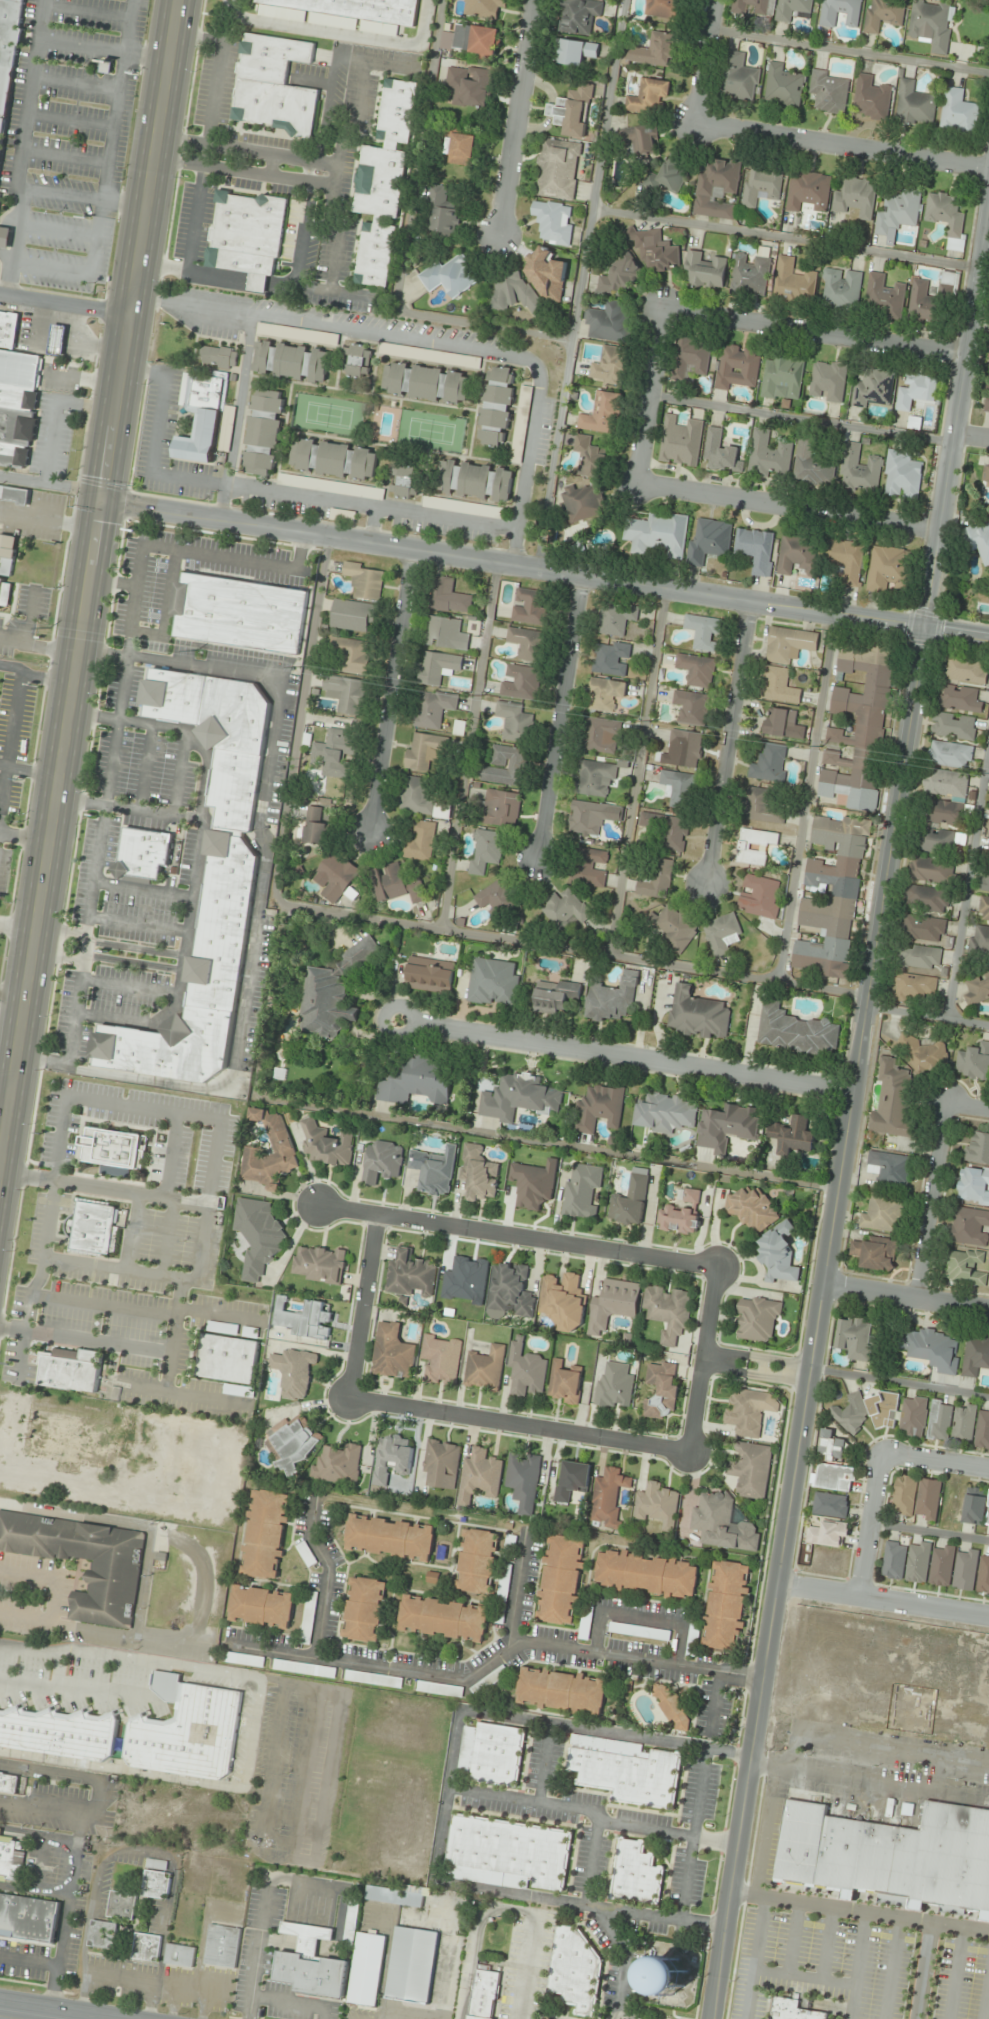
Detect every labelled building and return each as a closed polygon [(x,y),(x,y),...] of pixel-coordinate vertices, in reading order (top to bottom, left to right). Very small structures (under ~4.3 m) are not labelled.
[(18,45),(0,161),(0,0),(24,0),(20,28),(23,29),(20,45),(18,45)] [(254,9),(305,16),(304,20),(354,28),(355,20),(376,24),(374,33),(393,35),(394,27),(412,29),(417,0),(255,0),(254,9)] [(461,14),(463,0),(506,0),(503,21),(461,14)] [(589,0),(561,0),(557,31),(588,35),(591,15),(600,17),(602,2),(589,0)] [(644,15),(676,20),(680,0),(646,0),(644,15)] [(730,12),(732,0),(768,0),(766,15),(754,13),(755,4),(746,3),(744,14),(730,12)] [(811,15),(813,0),(777,0),(774,19),(790,21),(792,12),(811,15)] [(836,28),(837,22),(858,25),(862,0),(822,0),(818,25),(836,28)] [(863,32),(881,34),(883,24),(902,27),(907,0),(875,0),(868,0),(863,32)] [(907,38),(930,41),(928,52),(948,55),(956,4),(927,0),(913,0),(907,38)] [(454,32),(442,31),(439,48),(495,56),(499,30),(455,23),(454,32)] [(669,68),(674,34),(650,31),(648,48),(627,45),(624,61),(669,68)] [(314,44),(244,33),(230,122),(311,135),(318,92),(285,86),(289,61),(310,65),(314,44)] [(598,44),(556,38),(552,63),(584,67),(585,57),(596,59),(598,44)] [(761,67),(742,64),(744,52),(725,48),(717,96),(755,102),(761,67)] [(762,102),(800,108),(805,76),(785,73),(787,63),(769,60),(762,102)] [(113,62),(103,61),(102,72),(112,73),(113,62)] [(445,87),(453,88),(450,105),(488,111),(494,71),(448,64),(445,87)] [(844,115),(849,81),(829,78),(830,71),(812,68),(807,98),(815,99),(813,110),(844,115)] [(857,73),(851,116),(887,121),(892,88),(873,85),(874,75),(857,73)] [(670,82),(640,77),(637,97),(626,95),(623,111),(655,115),(657,96),(668,98),(670,82)] [(937,94),(917,91),(919,80),(900,77),(894,121),(932,127),(937,94)] [(386,288),(406,152),(396,151),(397,143),(408,144),(417,83),(385,78),(376,139),(384,140),(383,148),(362,145),(352,212),(374,215),(372,223),(362,222),(353,283),(386,288)] [(560,135),(584,138),(593,85),(581,83),(579,91),(571,89),(569,98),(560,96),(559,103),(547,101),(546,111),(554,113),(553,123),(562,125),(560,135)] [(945,86),(938,129),(975,135),(980,104),(962,101),(964,89),(945,86)] [(658,152),(653,124),(622,130),(627,157),(658,152)] [(476,131),(448,126),(442,162),(471,166),(476,131)] [(573,201),(582,144),(541,137),(532,194),(573,201)] [(654,182),(677,194),(693,165),(670,152),(654,182)] [(732,220),(734,204),(715,201),(716,192),(737,195),(742,162),(711,158),(710,168),(699,167),(692,214),(732,220)] [(779,200),(784,169),(748,163),(741,206),(754,208),(756,197),(779,200)] [(832,174),(791,168),(785,210),(826,216),(832,174)] [(835,187),(831,212),(848,215),(849,208),(859,210),(858,219),(871,221),(877,181),(845,176),(843,188),(835,187)] [(428,229),(434,230),(433,237),(449,239),(450,233),(454,233),(455,224),(459,225),(460,219),(456,218),(457,209),(454,209),(455,202),(446,201),(448,186),(430,183),(427,206),(431,206),(428,229)] [(890,225),(917,230),(922,191),(902,188),(900,197),(887,195),(884,211),(877,209),(873,234),(888,236),(890,225)] [(287,200),(220,190),(214,226),(212,226),(206,265),(250,272),(247,290),(265,292),(268,274),(275,276),(287,200)] [(943,251),(959,253),(964,215),(958,214),(960,195),(928,190),(924,219),(947,222),(943,251)] [(574,205),(534,199),(532,215),(540,216),(536,241),(568,246),(574,205)] [(8,249),(0,248),(0,227),(11,229),(8,249)] [(680,270),(680,248),(671,248),(671,241),(661,241),(661,229),(624,230),(625,241),(639,241),(640,262),(649,262),(649,271),(680,270)] [(541,245),(552,252),(546,262),(550,264),(552,261),(565,268),(560,276),(564,278),(557,289),(561,292),(555,302),(542,294),(548,284),(526,271),(531,263),(527,261),(532,254),(535,256),(541,245)] [(713,255),(712,262),(702,261),(704,252),(688,250),(685,271),(692,272),(690,285),(723,290),(728,257),(713,255)] [(730,294),(768,298),(773,258),(754,256),(754,263),(746,262),(747,254),(735,252),(730,294)] [(438,260),(417,275),(430,293),(443,284),(453,299),(480,280),(461,253),(442,266),(438,260)] [(773,298),(812,305),(818,274),(796,270),(798,258),(780,255),(773,298)] [(630,294),(631,279),(640,280),(642,260),(612,257),(610,277),(599,276),(598,291),(630,294)] [(858,311),(863,272),(824,267),(820,307),(858,311)] [(494,275),(498,294),(491,295),(494,308),(527,302),(528,306),(537,304),(535,293),(531,294),(530,286),(523,287),(520,271),(494,275)] [(888,274),(870,272),(864,312),(903,318),(907,287),(887,284),(888,274)] [(943,286),(960,286),(960,273),(943,273),(943,286)] [(908,320),(940,323),(943,299),(928,297),(930,280),(913,278),(908,320)] [(606,311),(587,308),(586,325),(591,325),(589,339),(631,344),(634,316),(624,315),(626,303),(607,301),(606,311)] [(12,348),(0,346),(0,310),(9,312),(9,311),(18,313),(12,348)] [(52,323),(65,325),(61,355),(47,353),(52,323)] [(272,334),(272,324),(258,324),(258,334),(272,334)] [(672,379),(688,381),(689,373),(708,376),(712,342),(677,338),(672,379)] [(252,373),(324,384),(329,350),(257,339),(252,373)] [(341,376),(367,380),(372,347),(346,343),(341,376)] [(235,369),(238,350),(202,344),(199,364),(235,369)] [(715,389),(731,391),(732,383),(756,386),(761,349),(721,344),(715,389)] [(592,364),(590,382),(625,388),(631,350),(604,346),(601,365),(592,364)] [(29,469),(44,356),(0,351),(0,465),(29,469)] [(420,351),(419,361),(480,367),(481,357),(420,351)] [(765,360),(761,390),(801,395),(805,359),(775,355),(774,362),(765,360)] [(848,364),(813,360),(809,399),(844,403),(848,364)] [(471,374),(386,361),(381,393),(466,406),(471,374)] [(476,443),(504,448),(516,369),(488,365),(476,443)] [(856,380),(852,407),(870,409),(871,403),(891,405),(896,372),(866,368),(864,381),(856,380)] [(213,463),(215,450),(228,452),(235,407),(225,405),(230,374),(214,371),(213,377),(189,374),(184,409),(198,411),(194,438),(176,435),(173,457),(213,463)] [(940,378),(904,373),(897,411),(912,413),(914,401),(935,404),(940,378)] [(511,462),(523,463),(533,387),(522,386),(511,462)] [(240,472),(273,477),(285,393),(252,388),(240,472)] [(623,394),(597,391),(593,413),(580,411),(578,429),(617,435),(623,394)] [(688,418),(687,427),(675,425),(676,415),(665,413),(659,463),(699,467),(705,420),(688,418)] [(709,428),(704,468),(742,472),(743,461),(738,460),(739,447),(722,445),(724,429),(709,428)] [(794,444),(779,441),(777,450),(769,449),(772,430),(754,428),(748,475),(769,478),(771,470),(790,473),(794,444)] [(592,436),(580,435),(576,476),(603,478),(606,447),(592,445),(592,436)] [(833,488),(836,462),(814,459),(817,438),(799,436),(793,483),(833,488)] [(378,450),(294,437),(289,470),(373,483),(378,450)] [(879,494),(883,457),(869,456),(868,464),(860,463),(863,443),(845,441),(839,490),(879,494)] [(919,499),(924,463),(913,462),(914,453),(889,450),(883,495),(919,499)] [(508,504),(513,470),(441,459),(436,493),(508,504)] [(416,500),(421,468),(395,464),(390,496),(416,500)] [(384,499),(385,489),(280,475),(279,485),(384,499)] [(560,492),(568,524),(607,514),(600,482),(560,492)] [(31,491),(0,485),(0,500),(28,506),(31,491)] [(625,519),(623,541),(633,542),(631,555),(649,557),(650,548),(666,550),(665,559),(684,561),(688,516),(649,512),(648,521),(625,519)] [(729,559),(734,523),(695,518),(689,565),(705,568),(707,556),(729,559)] [(958,533),(965,553),(977,549),(985,573),(988,572),(988,523),(958,533)] [(776,532),(737,528),(734,554),(754,556),(752,576),(771,578),(776,532)] [(778,574),(795,577),(795,573),(816,576),(821,538),(783,533),(778,574)] [(0,535),(0,562),(4,563),(3,575),(13,577),(18,537),(0,535)] [(865,544),(828,539),(825,564),(845,566),(842,586),(860,588),(865,544)] [(867,592),(887,594),(888,584),(905,586),(909,550),(873,545),(867,592)] [(380,601),(385,568),(346,562),(344,575),(356,577),(353,597),(380,601)] [(296,656),(306,590),(183,571),(182,581),(177,580),(172,614),(177,615),(173,637),(296,656)] [(430,609),(471,614),(473,594),(448,592),(450,578),(433,576),(430,609)] [(10,610),(14,580),(0,578),(0,608),(10,610)] [(513,622),(545,625),(548,591),(516,589),(513,622)] [(332,628),(374,633),(377,604),(335,599),(332,628)] [(600,634),(625,637),(627,620),(637,621),(639,608),(603,603),(600,634)] [(684,627),(695,629),(692,649),(716,652),(721,620),(686,614),(684,627)] [(468,651),(471,633),(460,632),(461,619),(427,615),(423,645),(468,651)] [(767,661),(796,665),(798,649),(817,652),(820,633),(771,626),(767,661)] [(517,658),(538,662),(543,633),(510,627),(507,645),(519,647),(517,658)] [(344,654),(342,672),(369,675),(373,642),(332,637),(331,653),(344,654)] [(630,658),(632,645),(597,640),(593,673),(627,677),(628,664),(621,663),(621,657),(630,658)] [(895,650),(841,643),(838,672),(866,675),(864,692),(834,689),(831,717),(856,720),(855,732),(828,729),(826,747),(825,746),(823,767),(851,770),(850,773),(821,769),(819,795),(848,799),(847,809),(876,812),(895,650)] [(460,677),(463,656),(423,651),(419,683),(441,686),(442,674),(460,677)] [(716,659),(678,653),(675,670),(687,672),(685,684),(711,689),(716,659)] [(987,662),(945,655),(941,678),(983,685),(987,662)] [(501,695),(537,700),(541,669),(510,664),(508,683),(503,682),(501,695)] [(800,703),(802,690),(789,688),(791,669),(770,666),(766,699),(800,703)] [(143,716),(145,702),(141,702),(144,678),(149,678),(151,667),(255,683),(269,702),(249,833),(243,832),(242,836),(258,858),(226,1067),(204,1083),(93,1066),(94,1057),(90,1056),(94,1031),(99,1032),(100,1024),(162,1033),(163,1032),(159,1027),(180,1012),(184,1018),(185,1017),(191,981),(186,980),(190,954),(195,955),(210,853),(205,853),(208,828),(214,829),(217,807),(207,806),(216,748),(215,746),(210,749),(196,728),(200,726),(199,725),(143,716)] [(339,713),(363,716),(368,680),(326,674),(323,697),(340,700),(339,713)] [(615,712),(616,699),(625,700),(627,682),(592,678),(589,710),(615,712)] [(976,690),(940,684),(936,706),(979,713),(982,700),(975,699),(976,690)] [(414,727),(442,731),(445,710),(456,712),(459,695),(420,689),(414,727)] [(706,726),(710,695),(675,691),(674,705),(682,706),(680,723),(706,726)] [(502,740),(531,743),(534,714),(524,713),(526,703),(497,700),(495,718),(505,719),(502,740)] [(798,711),(767,707),(764,734),(785,736),(786,727),(796,728),(798,711)] [(972,741),(975,718),(933,712),(930,734),(972,741)] [(583,751),(618,754),(622,721),(587,717),(583,751)] [(314,742),(311,760),(324,763),(321,775),(350,780),(357,740),(347,739),(348,730),(329,727),(326,744),(314,742)] [(677,765),(699,768),(704,734),(672,730),(670,745),(679,746),(677,765)] [(406,769),(429,772),(430,762),(438,763),(439,753),(447,754),(449,737),(410,732),(406,769)] [(926,763),(968,769),(972,747),(930,740),(926,763)] [(782,783),(787,745),(763,743),(760,764),(750,763),(749,779),(782,783)] [(481,781),(523,787),(528,749),(494,744),(491,767),(483,766),(481,781)] [(616,780),(618,764),(579,759),(574,794),(605,797),(608,779),(616,780)] [(923,792),(963,798),(967,775),(927,769),(923,792)] [(669,807),(691,810),(696,775),(662,770),(660,785),(672,786),(669,807)] [(437,800),(428,799),(431,779),(404,775),(399,811),(443,817),(445,807),(437,806),(437,800)] [(783,824),(786,807),(775,806),(778,791),(748,786),(743,818),(783,824)] [(522,794),(486,788),(481,824),(517,829),(522,794)] [(610,822),(613,806),(573,799),(568,832),(600,837),(602,821),(610,822)] [(960,804),(927,799),(923,822),(957,827),(960,804)] [(321,807),(307,806),(306,843),(327,844),(327,823),(321,823),(321,807)] [(689,819),(641,812),(639,826),(662,829),(659,849),(685,853),(689,819)] [(848,980),(870,822),(815,814),(811,844),(828,847),(826,859),(808,857),(804,888),(832,892),(831,903),(802,899),(798,929),(827,933),(825,947),(795,942),(791,972),(848,980)] [(403,858),(433,861),(438,823),(414,820),(412,840),(405,839),(403,858)] [(118,863),(123,826),(172,833),(167,866),(161,865),(159,880),(150,879),(149,884),(120,880),(111,867),(118,863)] [(780,833),(741,828),(737,863),(766,866),(769,844),(779,846),(780,833)] [(956,856),(957,845),(952,844),(954,833),(921,828),(918,850),(956,856)] [(501,866),(506,833),(475,829),(469,874),(487,877),(489,864),(501,866)] [(605,887),(607,868),(606,867),(609,852),(582,848),(577,883),(605,887)] [(335,904),(343,893),(353,901),(358,894),(349,887),(361,871),(333,850),(316,873),(330,883),(322,894),(335,904)] [(953,864),(913,857),(909,878),(950,884),(953,864)] [(650,878),(639,876),(637,894),(669,900),(675,861),(653,858),(650,878)] [(411,895),(413,904),(429,901),(424,881),(406,886),(400,862),(382,867),(382,869),(370,871),(378,903),(411,895)] [(988,891),(988,868),(983,867),(980,890),(988,891)] [(774,919),(782,881),(746,874),(738,911),(774,919)] [(505,876),(474,896),(482,909),(489,905),(498,920),(523,905),(505,876)] [(946,914),(950,891),(908,885),(904,907),(946,914)] [(594,912),(569,889),(562,897),(556,891),(540,909),(562,930),(574,917),(583,924),(594,912)] [(979,896),(975,918),(988,920),(988,897),(979,896)] [(680,956),(702,927),(670,902),(658,918),(654,914),(649,921),(666,935),(661,941),(680,956)] [(702,923),(714,960),(731,954),(728,945),(744,940),(735,913),(702,923)] [(945,920),(905,914),(901,937),(941,943),(945,920)] [(974,925),(970,954),(988,957),(988,927),(974,925)] [(307,965),(329,968),(341,960),(338,955),(367,934),(380,951),(353,970),(351,968),(339,976),(339,982),(346,982),(344,993),(346,993),(344,1005),(358,1008),(356,1021),(343,1020),(342,1029),(337,1031),(336,1031),(335,1036),(332,1039),(314,1036),(315,1034),(298,1031),(301,1016),(299,1016),(307,965)] [(128,942),(101,942),(101,950),(128,950),(128,942)] [(899,964),(937,970),(940,950),(902,944),(899,964)] [(408,956),(453,963),(449,995),(403,988),(408,956)] [(471,956),(514,963),(513,975),(518,976),(513,1007),(500,1005),(500,1003),(493,1002),(493,999),(491,998),(490,1004),(481,1002),(480,1004),(464,1001),(471,956)] [(590,982),(600,983),(600,986),(618,988),(619,975),(621,975),(622,968),(638,971),(635,986),(633,986),(631,1004),(627,1003),(625,1016),(619,1015),(619,1019),(602,1017),(602,1021),(593,1020),(593,1018),(584,1017),(586,1007),(585,1007),(586,996),(588,996),(590,982)] [(988,997),(988,970),(963,981),(968,993),(961,996),(966,1007),(988,997)] [(932,1000),(936,978),(894,971),(891,994),(932,1000)] [(536,981),(557,984),(557,980),(580,984),(578,1001),(564,999),(563,1009),(555,1008),(555,1010),(532,1007),(536,981)] [(675,982),(691,984),(689,996),(723,1001),(722,1008),(727,1008),(729,1011),(725,1037),(723,1037),(723,1038),(715,1037),(715,1036),(713,1035),(713,1034),(710,1033),(710,1038),(699,1036),(700,1032),(697,1031),(697,1034),(690,1033),(690,1035),(679,1034),(680,1031),(676,1030),(676,1028),(666,1026),(668,1009),(671,1010),(675,982)] [(780,998),(778,1010),(785,1010),(784,1016),(794,1017),(797,1020),(805,1022),(809,1019),(820,1020),(821,1018),(823,1017),(826,1018),(828,1019),(830,1021),(829,1023),(839,1024),(836,1048),(832,1047),(831,1053),(818,1052),(818,1055),(805,1053),(805,1052),(801,1052),(801,1053),(792,1051),(792,1049),(771,1047),(771,1044),(756,1043),(761,1005),(780,998)] [(915,1071),(947,1067),(943,1042),(918,1045),(917,1035),(897,1037),(899,1051),(912,1050),(915,1071)] [(988,1073),(988,1041),(978,1040),(976,1047),(966,1046),(965,1052),(957,1051),(953,1076),(988,1081),(988,1073)] [(408,1094),(426,1097),(431,1103),(446,1105),(449,1080),(445,1080),(446,1074),(439,1073),(441,1059),(413,1055),(413,1057),(406,1056),(404,1073),(389,1071),(388,1078),(382,1077),(378,1101),(406,1105),(408,1094)] [(911,1138),(914,1119),(906,1118),(913,1071),(895,1068),(897,1057),(881,1055),(877,1081),(882,1082),(878,1110),(871,1109),(867,1131),(911,1138)] [(480,1091),(490,1092),(490,1097),(492,1097),(493,1088),(497,1088),(500,1074),(512,1075),(513,1073),(520,1074),(521,1072),(532,1073),(532,1076),(540,1077),(538,1084),(547,1086),(547,1087),(560,1089),(559,1094),(560,1095),(559,1104),(558,1104),(556,1114),(549,1113),(549,1115),(536,1113),(536,1110),(513,1106),(511,1124),(497,1122),(498,1119),(476,1115),(480,1091)] [(595,1084),(616,1088),(616,1086),(624,1087),(617,1130),(605,1128),(606,1119),(595,1117),(592,1135),(576,1133),(581,1096),(584,1097),(586,1087),(592,1088),(593,1085),(595,1085),(595,1084)] [(681,1125),(687,1126),(686,1127),(693,1128),(694,1120),(695,1111),(696,1112),(697,1104),(681,1101),(682,1096),(672,1095),(671,1098),(666,1097),(666,1095),(658,1094),(658,1092),(653,1091),(652,1094),(645,1093),(644,1102),(643,1102),(643,1100),(636,1099),(633,1124),(651,1127),(650,1131),(671,1134),(671,1129),(674,1127),(680,1128),(681,1125)] [(724,1157),(727,1136),(756,1140),(757,1134),(755,1134),(757,1119),(751,1118),(752,1107),(746,1106),(745,1108),(738,1107),(738,1105),(725,1103),(724,1112),(706,1109),(706,1110),(701,1109),(695,1146),(713,1148),(712,1155),(724,1157)] [(249,1107),(266,1109),(268,1115),(275,1112),(277,1116),(279,1115),(299,1166),(290,1169),(291,1171),(279,1176),(278,1183),(279,1183),(277,1192),(263,1190),(265,1184),(257,1183),(258,1181),(238,1179),(243,1146),(262,1149),(261,1158),(274,1152),(261,1121),(247,1119),(249,1107)] [(768,1123),(773,1123),(773,1122),(779,1123),(779,1125),(789,1127),(791,1113),(807,1116),(805,1130),(814,1131),(811,1150),(789,1147),(788,1156),(776,1154),(779,1139),(766,1137),(768,1123)] [(298,1121),(309,1117),(312,1118),(316,1128),(326,1129),(325,1137),(338,1139),(339,1133),(341,1131),(349,1133),(351,1135),(349,1145),(351,1145),(348,1164),(345,1164),(345,1165),(337,1164),(337,1165),(335,1166),(332,1165),(331,1164),(331,1163),(324,1162),(325,1161),(319,1160),(319,1161),(308,1159),(309,1154),(305,1153),(303,1152),(302,1146),(301,1146),(302,1140),(304,1141),(304,1139),(298,1121)] [(148,1136),(86,1126),(83,1145),(86,1146),(84,1161),(142,1170),(148,1136)] [(962,1161),(988,1165),(988,1133),(975,1131),(973,1142),(965,1140),(962,1161)] [(366,1145),(370,1146),(370,1144),(375,1141),(391,1143),(394,1147),(395,1146),(399,1147),(401,1149),(400,1157),(401,1157),(400,1165),(398,1165),(397,1177),(388,1176),(388,1177),(380,1176),(381,1173),(376,1172),(374,1185),(368,1184),(368,1183),(360,1182),(366,1145)] [(463,1143),(480,1145),(481,1147),(481,1152),(478,1153),(478,1156),(480,1156),(484,1161),(498,1163),(494,1188),(495,1188),(494,1197),(485,1196),(485,1197),(482,1199),(476,1198),(476,1199),(474,1201),(468,1200),(467,1198),(464,1198),(466,1179),(457,1179),(459,1166),(462,1167),(463,1161),(460,1158),(463,1143)] [(408,1149),(416,1150),(416,1151),(425,1153),(428,1156),(428,1154),(443,1156),(445,1144),(455,1145),(449,1180),(448,1180),(447,1186),(448,1186),(448,1193),(444,1192),(444,1194),(437,1194),(437,1195),(428,1194),(428,1192),(426,1191),(426,1193),(423,1192),(423,1191),(416,1190),(419,1168),(416,1167),(415,1170),(405,1168),(408,1149)] [(875,1182),(905,1187),(910,1158),(868,1151),(864,1173),(876,1175),(875,1182)] [(509,1163),(512,1163),(512,1162),(517,1163),(517,1164),(544,1168),(546,1157),(556,1159),(550,1200),(546,1200),(539,1205),(538,1211),(527,1209),(527,1208),(515,1206),(516,1194),(515,1193),(516,1186),(515,1186),(516,1179),(513,1179),(513,1181),(507,1180),(509,1163)] [(559,1214),(565,1181),(569,1182),(572,1163),(602,1168),(599,1188),(598,1188),(595,1206),(596,1206),(594,1218),(583,1216),(583,1217),(568,1215),(568,1216),(559,1214)] [(960,1165),(954,1200),(988,1205),(988,1169),(960,1165)] [(618,1196),(626,1197),(629,1172),(630,1172),(631,1167),(647,1169),(646,1174),(647,1174),(640,1224),(632,1222),(632,1223),(630,1225),(624,1224),(623,1222),(623,1221),(622,1221),(620,1222),(617,1222),(614,1219),(606,1218),(610,1194),(612,1194),(614,1193),(617,1194),(618,1196)] [(726,1194),(734,1195),(734,1194),(743,1187),(748,1193),(756,1187),(761,1194),(764,1194),(770,1203),(770,1206),(772,1206),(776,1211),(775,1214),(778,1217),(755,1234),(751,1230),(750,1230),(745,1223),(743,1224),(738,1217),(739,1217),(737,1213),(735,1215),(725,1213),(723,1211),(726,1194)] [(664,1205),(666,1205),(667,1204),(671,1205),(672,1206),(674,1206),(673,1209),(683,1210),(683,1207),(691,1208),(692,1203),(682,1201),(684,1188),(699,1190),(697,1203),(696,1203),(695,1211),(697,1211),(696,1214),(698,1214),(697,1219),(699,1219),(698,1227),(696,1227),(695,1232),(689,1231),(689,1233),(687,1233),(685,1234),(682,1233),(681,1232),(680,1232),(680,1229),(670,1228),(670,1230),(669,1229),(667,1231),(663,1230),(661,1228),(662,1224),(656,1223),(658,1209),(663,1210),(664,1205)] [(898,1233),(904,1197),(871,1191),(868,1212),(860,1210),(858,1226),(898,1233)] [(70,1250),(112,1257),(120,1204),(76,1197),(71,1227),(73,1227),(70,1250)] [(237,1198),(270,1203),(269,1206),(274,1213),(271,1214),(275,1221),(277,1219),(283,1228),(281,1230),(286,1237),(284,1238),(285,1239),(279,1243),(282,1249),(271,1256),(273,1259),(266,1264),(263,1263),(261,1277),(258,1276),(257,1282),(240,1280),(245,1250),(249,1250),(250,1246),(239,1231),(232,1230),(237,1198)] [(953,1205),(948,1241),(984,1247),(987,1228),(988,1228),(988,1211),(953,1205)] [(764,1234),(786,1218),(793,1228),(793,1231),(788,1235),(784,1235),(790,1243),(787,1246),(792,1251),(790,1265),(799,1267),(797,1281),(774,1278),(773,1283),(764,1281),(765,1273),(766,1274),(767,1268),(770,1268),(766,1262),(764,1264),(758,1255),(761,1253),(758,1248),(761,1246),(757,1240),(764,1235),(764,1234)] [(859,1265),(894,1270),(898,1241),(852,1233),(849,1253),(860,1255),(859,1265)] [(396,1246),(411,1248),(409,1261),(415,1262),(415,1258),(423,1259),(423,1261),(424,1262),(426,1260),(431,1260),(433,1263),(433,1265),(435,1265),(430,1297),(428,1296),(426,1299),(422,1298),(420,1295),(420,1290),(411,1289),(410,1296),(384,1292),(384,1289),(388,1261),(389,1262),(389,1260),(394,1260),(396,1246)] [(297,1247),(315,1249),(316,1247),(325,1248),(325,1250),(332,1251),(332,1253),(333,1253),(334,1248),(345,1250),(343,1261),(345,1261),(344,1268),(342,1268),(339,1285),(324,1283),(325,1282),(304,1279),(305,1276),(290,1274),(292,1256),(295,1257),(297,1247)] [(987,1274),(980,1273),(983,1253),(949,1247),(943,1279),(985,1286),(987,1274)] [(492,1263),(500,1264),(500,1262),(501,1263),(501,1262),(508,1263),(509,1264),(508,1267),(515,1268),(515,1274),(521,1275),(520,1281),(523,1281),(522,1292),(530,1293),(530,1297),(534,1298),(531,1318),(521,1317),(521,1316),(512,1314),(513,1304),(508,1303),(505,1305),(503,1316),(497,1319),(492,1319),(488,1317),(485,1312),(492,1263)] [(542,1276),(544,1276),(546,1274),(553,1275),(554,1278),(556,1278),(555,1284),(561,1285),(563,1272),(567,1273),(567,1272),(575,1273),(574,1274),(578,1275),(577,1288),(581,1289),(580,1297),(582,1297),(581,1305),(584,1305),(582,1323),(570,1332),(559,1330),(560,1324),(553,1324),(545,1313),(537,1312),(542,1276)] [(591,1296),(600,1298),(604,1278),(639,1283),(634,1317),(610,1314),(607,1317),(605,1331),(599,1330),(598,1336),(585,1335),(591,1296)] [(644,1285),(652,1286),(652,1285),(663,1287),(662,1293),(671,1294),(672,1288),(682,1290),(682,1291),(689,1292),(687,1306),(689,1307),(686,1329),(681,1328),(680,1336),(676,1336),(674,1348),(658,1345),(660,1330),(665,1331),(666,1322),(645,1319),(646,1309),(641,1308),(644,1285)] [(277,1295),(286,1296),(285,1302),(284,1302),(282,1311),(302,1314),(305,1299),(323,1302),(321,1311),(331,1313),(329,1322),(326,1321),(325,1323),(319,1322),(319,1325),(323,1326),(323,1327),(329,1328),(327,1337),(325,1336),(324,1340),(291,1334),(292,1328),(272,1325),(277,1295)] [(752,1298),(754,1296),(764,1298),(764,1299),(781,1302),(780,1315),(776,1314),(775,1318),(774,1318),(771,1337),(768,1337),(768,1339),(765,1341),(737,1337),(737,1336),(736,1336),(738,1327),(740,1327),(740,1324),(739,1324),(741,1316),(742,1316),(742,1313),(737,1312),(739,1298),(752,1299),(752,1298)] [(873,1319),(841,1314),(836,1346),(846,1348),(844,1359),(867,1362),(873,1319)] [(238,1334),(239,1325),(210,1321),(209,1330),(238,1334)] [(378,1321),(391,1323),(391,1321),(400,1323),(397,1338),(400,1342),(416,1345),(411,1376),(409,1376),(409,1377),(402,1376),(402,1378),(395,1377),(396,1376),(389,1375),(388,1376),(380,1374),(380,1372),(379,1372),(377,1374),(373,1374),(371,1370),(371,1367),(374,1364),(372,1362),(378,1321)] [(954,1376),(960,1340),(939,1336),(940,1333),(900,1327),(897,1349),(907,1351),(906,1357),(931,1361),(929,1372),(954,1376)] [(260,1340),(201,1333),(195,1377),(225,1381),(223,1394),(252,1398),(260,1340)] [(423,1333),(433,1335),(433,1339),(448,1341),(449,1339),(452,1339),(455,1339),(460,1341),(454,1382),(452,1382),(451,1386),(442,1384),(442,1380),(437,1379),(437,1383),(422,1381),(425,1364),(429,1365),(430,1360),(419,1358),(423,1333)] [(965,1333),(959,1375),(975,1378),(976,1368),(988,1370),(988,1337),(965,1333)] [(510,1340),(516,1341),(516,1340),(514,1340),(515,1334),(523,1335),(522,1341),(521,1341),(521,1342),(522,1342),(520,1356),(523,1356),(523,1355),(526,1353),(538,1355),(540,1358),(540,1359),(546,1360),(541,1392),(535,1391),(535,1393),(528,1392),(529,1386),(526,1385),(524,1396),(521,1396),(521,1397),(512,1395),(512,1394),(509,1394),(511,1379),(509,1379),(511,1367),(506,1366),(510,1340)] [(467,1350),(476,1352),(476,1354),(488,1356),(490,1343),(504,1345),(498,1389),(497,1391),(496,1392),(493,1392),(491,1391),(489,1390),(489,1387),(471,1385),(468,1387),(464,1386),(463,1383),(467,1350)] [(97,1392),(103,1352),(55,1346),(54,1355),(43,1353),(39,1384),(97,1392)] [(270,1354),(282,1355),(283,1350),(287,1350),(287,1349),(294,1350),(294,1351),(300,1352),(300,1351),(308,1352),(308,1353),(316,1354),(316,1356),(317,1356),(316,1362),(315,1362),(315,1364),(308,1363),(308,1367),(308,1370),(309,1371),(308,1374),(307,1375),(310,1375),(309,1384),(307,1383),(306,1390),(305,1396),(303,1396),(303,1398),(302,1399),(295,1398),(294,1400),(281,1398),(281,1396),(280,1394),(281,1390),(282,1388),(279,1388),(282,1374),(279,1370),(267,1368),(270,1354)] [(552,1357),(562,1359),(560,1368),(569,1370),(570,1365),(581,1366),(577,1392),(579,1393),(577,1405),(573,1404),(573,1405),(566,1404),(566,1403),(563,1402),(563,1397),(561,1397),(561,1398),(553,1397),(553,1396),(546,1395),(552,1357)] [(596,1380),(600,1381),(601,1374),(603,1374),(605,1361),(628,1364),(626,1374),(633,1375),(628,1406),(618,1405),(618,1403),(614,1402),(613,1406),(607,1406),(607,1409),(598,1407),(598,1405),(592,1404),(596,1380)] [(647,1363),(660,1365),(661,1362),(675,1364),(672,1384),(678,1385),(676,1398),(674,1398),(673,1411),(669,1410),(668,1413),(666,1414),(664,1415),(662,1416),(661,1419),(640,1416),(643,1398),(650,1399),(656,1394),(657,1385),(643,1383),(647,1363)] [(734,1435),(758,1439),(760,1425),(759,1425),(761,1414),(760,1413),(760,1411),(762,1410),(780,1412),(781,1405),(778,1405),(778,1403),(769,1393),(738,1388),(738,1391),(735,1391),(734,1393),(732,1393),(731,1397),(729,1397),(728,1405),(733,1406),(732,1409),(725,1408),(724,1411),(722,1420),(723,1420),(723,1423),(735,1425),(734,1435)] [(864,1397),(870,1395),(870,1397),(885,1392),(888,1401),(892,1399),(895,1409),(889,1411),(893,1423),(875,1429),(864,1397)] [(865,1418),(862,1416),(865,1413),(860,1408),(863,1405),(860,1402),(862,1400),(856,1395),(841,1411),(836,1406),(829,1414),(850,1434),(865,1418)] [(897,1433),(922,1437),(927,1399),(903,1395),(897,1433)] [(952,1402),(932,1399),(926,1438),(946,1441),(952,1402)] [(975,1405),(955,1402),(950,1441),(969,1444),(975,1405)] [(119,1418),(34,1405),(27,1452),(58,1457),(56,1470),(77,1474),(79,1458),(112,1463),(119,1418)] [(988,1448),(988,1406),(979,1405),(973,1446),(988,1448)] [(263,1442),(269,1438),(265,1433),(284,1418),(287,1422),(300,1412),(307,1427),(310,1428),(311,1430),(313,1433),(315,1433),(316,1432),(320,1434),(320,1435),(322,1437),(306,1455),(307,1456),(304,1459),(293,1463),(297,1472),(293,1474),(293,1475),(287,1478),(283,1469),(280,1470),(279,1466),(274,1468),(272,1461),(276,1460),(270,1453),(263,1442)] [(817,1457),(841,1461),(844,1440),(833,1438),(834,1430),(822,1428),(817,1457)] [(376,1458),(375,1458),(378,1438),(385,1439),(385,1438),(386,1437),(387,1436),(389,1435),(391,1435),(392,1436),(393,1435),(394,1434),(396,1434),(397,1434),(399,1435),(400,1436),(401,1437),(401,1439),(408,1439),(407,1446),(412,1447),(408,1475),(404,1474),(403,1476),(399,1475),(398,1473),(395,1473),(396,1468),(386,1467),(386,1472),(388,1473),(386,1487),(370,1485),(372,1470),(374,1470),(376,1458)] [(429,1439),(436,1440),(439,1441),(438,1443),(442,1444),(442,1442),(449,1443),(449,1444),(456,1445),(456,1446),(459,1446),(453,1489),(425,1485),(427,1472),(422,1471),(422,1467),(421,1465),(422,1461),(423,1460),(426,1439),(429,1439)] [(727,1466),(726,1475),(738,1477),(737,1482),(735,1492),(738,1493),(738,1496),(763,1500),(771,1452),(770,1452),(770,1447),(736,1441),(736,1442),(734,1444),(733,1448),(735,1450),(734,1452),(739,1453),(738,1463),(730,1462),(729,1466),(727,1466)] [(344,1443),(349,1444),(349,1443),(356,1444),(356,1445),(360,1445),(357,1470),(358,1471),(356,1482),(347,1481),(347,1484),(319,1479),(319,1475),(313,1474),(316,1456),(320,1456),(320,1453),(322,1453),(323,1444),(338,1447),(338,1450),(343,1451),(344,1443)] [(463,1457),(470,1458),(472,1445),(480,1446),(480,1447),(486,1448),(484,1459),(488,1459),(489,1456),(496,1457),(495,1459),(502,1460),(496,1498),(484,1496),(485,1490),(477,1489),(476,1495),(470,1494),(468,1507),(456,1505),(463,1457)] [(503,1487),(513,1489),(511,1498),(519,1499),(516,1515),(531,1517),(540,1456),(527,1454),(527,1460),(521,1459),(521,1462),(518,1461),(519,1455),(515,1454),(516,1452),(510,1451),(510,1453),(508,1453),(503,1487)] [(563,1460),(590,1464),(586,1493),(577,1492),(577,1491),(569,1490),(567,1503),(552,1501),(554,1486),(559,1487),(563,1460)] [(813,1487),(849,1492),(853,1468),(817,1462),(813,1487)] [(595,1477),(602,1478),(604,1466),(608,1467),(609,1466),(615,1467),(615,1468),(619,1468),(618,1475),(624,1475),(623,1476),(631,1478),(629,1488),(617,1486),(614,1507),(617,1508),(615,1521),(620,1522),(618,1530),(612,1529),(612,1528),(603,1527),(603,1521),(600,1521),(600,1522),(589,1520),(592,1501),(591,1501),(595,1477)] [(900,1515),(911,1516),(916,1478),(911,1478),(912,1476),(902,1474),(901,1477),(897,1476),(897,1479),(894,1479),(890,1509),(901,1511),(900,1515)] [(919,1478),(940,1481),(934,1521),(923,1520),(924,1515),(914,1514),(919,1478)] [(635,1492),(638,1492),(638,1491),(644,1492),(646,1481),(649,1481),(649,1480),(657,1481),(657,1482),(660,1483),(659,1490),(662,1491),(662,1488),(670,1489),(670,1490),(676,1491),(676,1492),(678,1493),(672,1532),(660,1530),(661,1522),(644,1519),(644,1521),(631,1519),(635,1492)] [(966,1487),(973,1488),(973,1487),(978,1487),(978,1489),(987,1490),(982,1521),(981,1525),(974,1524),(961,1522),(966,1487)] [(280,1580),(291,1493),(251,1488),(240,1575),(280,1580)] [(692,1507),(698,1508),(700,1493),(704,1493),(705,1492),(713,1493),(712,1494),(715,1495),(715,1493),(717,1492),(718,1492),(720,1491),(721,1492),(722,1492),(725,1490),(732,1499),(729,1524),(736,1525),(740,1522),(751,1523),(755,1528),(754,1533),(759,1534),(756,1552),(699,1543),(700,1531),(688,1529),(692,1507)] [(845,1518),(848,1497),(814,1492),(810,1513),(845,1518)] [(0,1512),(0,1550),(91,1562),(87,1593),(72,1591),(69,1620),(132,1628),(144,1530),(0,1512)] [(431,1562),(436,1525),(350,1514),(345,1550),(431,1562)] [(805,1542),(843,1547),(847,1524),(818,1519),(817,1528),(807,1527),(805,1542)] [(455,1590),(492,1595),(500,1533),(464,1528),(455,1590)] [(587,1539),(548,1534),(536,1620),(575,1626),(587,1539)] [(885,1540),(898,1542),(897,1545),(906,1546),(901,1579),(892,1578),(892,1579),(886,1578),(887,1575),(879,1574),(885,1540)] [(909,1544),(919,1545),(920,1541),(931,1543),(925,1582),(921,1581),(920,1583),(914,1582),(903,1580),(909,1544)] [(318,1563),(305,1542),(296,1547),(309,1568),(318,1563)] [(933,1547),(943,1549),(944,1545),(954,1546),(948,1585),(946,1585),(946,1586),(941,1585),(941,1584),(940,1584),(939,1585),(935,1585),(935,1583),(934,1583),(934,1584),(928,1583),(928,1582),(927,1582),(933,1547)] [(599,1548),(594,1586),(694,1599),(699,1561),(599,1548)] [(956,1551),(967,1553),(968,1548),(978,1550),(972,1590),(956,1588),(956,1587),(951,1586),(956,1551)] [(980,1555),(988,1557),(988,1593),(975,1591),(980,1555)] [(753,1565),(714,1560),(701,1646),(740,1652),(753,1565)] [(342,1638),(379,1644),(389,1581),(351,1576),(342,1638)] [(296,1592),(233,1584),(228,1622),(291,1630),(296,1592)] [(398,1631),(484,1643),(489,1606),(403,1594),(398,1631)] [(593,1605),(584,1604),(580,1639),(590,1640),(593,1605)] [(609,1634),(670,1641),(672,1631),(610,1623),(609,1634)] [(264,1658),(228,1653),(226,1663),(263,1668),(264,1658)] [(303,1671),(303,1662),(274,1662),(274,1671),(303,1671)] [(521,1667),(517,1705),(603,1715),(607,1676),(521,1667)] [(153,1671),(163,1672),(180,1675),(179,1682),(180,1682),(180,1683),(183,1683),(241,1692),(229,1773),(219,1781),(129,1766),(122,1757),(129,1718),(140,1713),(140,1712),(147,1710),(149,1716),(147,1716),(148,1719),(163,1721),(174,1718),(175,1709),(174,1709),(175,1704),(165,1703),(164,1701),(156,1694),(151,1689),(153,1671)] [(402,1686),(403,1677),(347,1673),(347,1683),(402,1686)] [(675,1734),(692,1726),(677,1695),(672,1697),(666,1683),(653,1689),(675,1734)] [(102,1762),(0,1746),(0,1710),(3,1711),(17,1705),(16,1704),(23,1702),(25,1707),(23,1708),(24,1711),(34,1712),(36,1712),(49,1707),(49,1706),(55,1704),(58,1709),(55,1710),(56,1713),(63,1714),(68,1714),(82,1709),(81,1708),(86,1707),(88,1706),(90,1711),(88,1712),(89,1715),(96,1716),(99,1716),(112,1711),(112,1710),(118,1708),(119,1707),(121,1713),(115,1715),(117,1720),(112,1755),(102,1762)] [(526,1729),(477,1721),(476,1728),(464,1727),(456,1779),(517,1788),(526,1729)] [(644,1744),(572,1734),(567,1771),(579,1772),(577,1785),(614,1790),(613,1801),(674,1809),(682,1754),(643,1749),(644,1744)] [(15,1794),(0,1792),(0,1772),(3,1772),(3,1774),(17,1776),(15,1794)] [(854,1890),(854,1888),(911,1896),(910,1899),(988,1911),(988,1810),(926,1799),(921,1831),(825,1816),(827,1805),(786,1799),(774,1878),(854,1890)] [(572,1831),(453,1815),(445,1877),(563,1894),(572,1831)] [(7,1882),(0,1881),(0,1835),(13,1837),(13,1840),(16,1840),(15,1842),(21,1842),(20,1849),(14,1848),(14,1850),(24,1852),(20,1882),(7,1880),(7,1882)] [(659,1905),(665,1868),(654,1867),(656,1854),(645,1853),(646,1842),(620,1838),(611,1898),(659,1905)] [(142,1897),(167,1900),(171,1873),(167,1872),(168,1862),(147,1859),(142,1897)] [(366,1902),(423,1907),(424,1890),(368,1884),(366,1902)] [(135,1920),(137,1894),(111,1892),(109,1918),(135,1920)] [(52,1946),(0,1938),(0,1893),(60,1902),(54,1944),(53,1944),(52,1946)] [(89,1946),(115,1950),(119,1925),(93,1920),(89,1946)] [(345,1999),(349,1961),(316,1957),(319,1939),(333,1940),(334,1928),(282,1922),(281,1933),(300,1935),(298,1953),(279,1950),(276,1980),(298,1983),(297,1993),(345,1999)] [(209,1924),(241,1929),(234,1968),(203,1963),(209,1924)] [(548,1992),(563,1995),(561,2003),(578,2006),(577,2014),(593,2017),(604,1948),(582,1945),(585,1929),(559,1925),(548,1992)] [(439,1932),(396,1926),(387,1999),(430,2004),(439,1932)] [(357,1932),(349,2004),(377,2007),(386,1936),(357,1932)] [(159,1963),(163,1937),(137,1933),(133,1959),(159,1963)] [(166,1944),(195,1948),(192,1968),(163,1964),(166,1944)] [(685,1959),(650,1959),(650,1994),(685,1994),(685,1959)] [(493,2000),(490,2018),(467,2018),(476,1963),(490,1966),(489,1971),(500,1973),(496,2001),(493,2000)] [(827,2014),(797,2009),(798,2000),(774,1997),(770,2018),(826,2018),(827,2014)]
